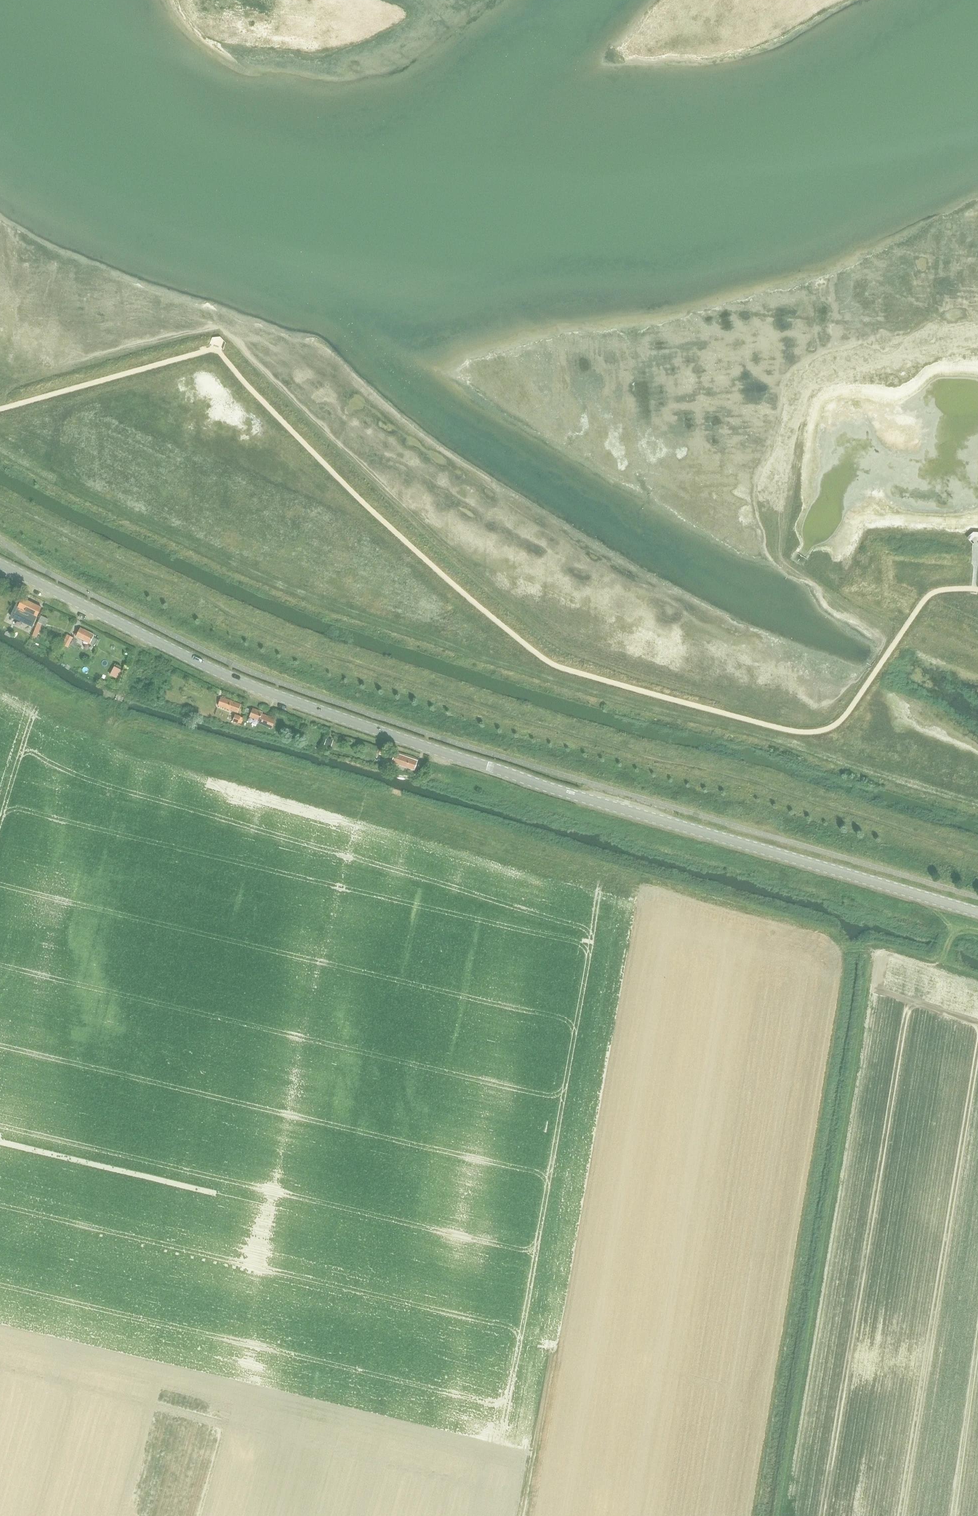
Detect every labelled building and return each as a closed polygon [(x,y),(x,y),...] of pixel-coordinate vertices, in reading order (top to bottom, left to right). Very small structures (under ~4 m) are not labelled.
[(32,626),(41,607),(23,598),(21,601),(18,600),(10,616),(32,626)] [(40,616),(35,627),(39,629),(41,625),(44,626),(47,619),(40,616)] [(93,645),(97,639),(92,636),(93,634),(79,627),(76,633),(75,632),(73,634),(93,645)] [(67,646),(72,637),(67,634),(62,644),(67,646)] [(116,668),(111,676),(117,679),(122,671),(116,668)] [(237,713),(240,704),(220,697),(217,705),(237,713)] [(271,727),(275,718),(261,713),(261,712),(252,708),(249,716),(258,720),(257,722),(271,727)] [(326,736),(323,744),(330,747),(333,739),(326,736)] [(380,749),(378,753),(392,758),(391,762),(414,770),(417,760),(394,753),(394,754),(380,749)]
